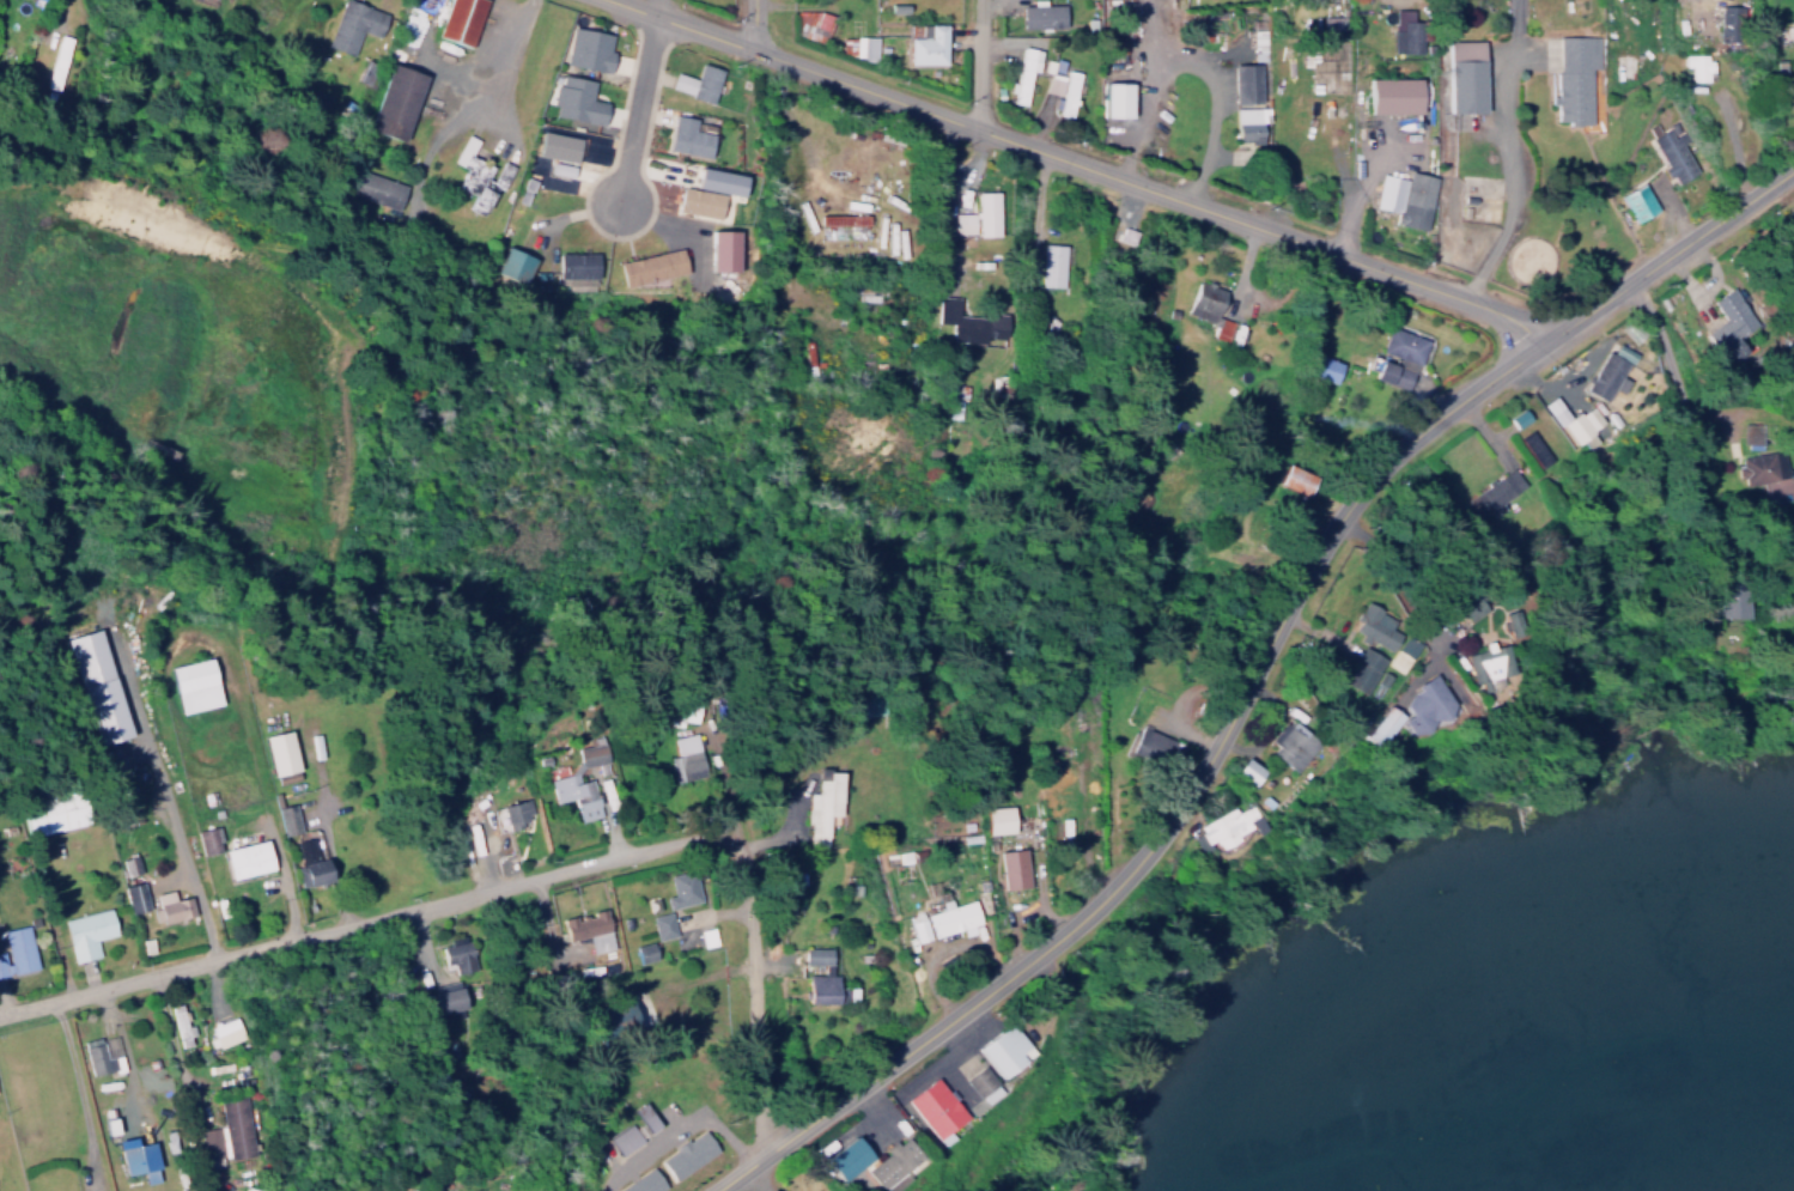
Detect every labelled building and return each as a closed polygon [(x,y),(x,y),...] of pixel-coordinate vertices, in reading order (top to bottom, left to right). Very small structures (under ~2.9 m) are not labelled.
[(323,41),(339,0),(364,0),(385,8),(376,32),(358,25),(348,50),(323,41)] [(434,32),(446,0),(483,0),(468,43),(434,32)] [(1032,1),(1031,0),(1044,0),(1062,0),(1062,22),(1021,23),(1021,1),(1032,1)] [(1392,4),(1410,4),(1410,17),(1419,17),(1419,48),(1389,48),(1391,18),(1392,18),(1392,4)] [(829,11),(795,10),(794,36),(828,37),(829,11)] [(1320,11),(1343,11),(1343,24),(1320,24),(1320,11)] [(1784,19),(1793,57),(1793,16),(1784,19)] [(908,32),(920,32),(920,19),(944,19),(944,60),(908,60),(908,32)] [(1251,25),(1264,24),(1264,47),(1251,47),(1251,25)] [(607,71),(614,33),(570,26),(564,63),(607,71)] [(1557,31),(1599,31),(1599,62),(1589,62),(1589,120),(1567,120),(1567,116),(1555,116),(1555,102),(1550,102),(1549,91),(1555,91),(1555,66),(1557,66),(1557,31)] [(54,90),(70,38),(58,34),(42,86),(54,90)] [(839,56),(873,57),(874,36),(840,35),(839,56)] [(1447,35),(1484,36),(1483,109),(1447,108),(1447,35)] [(1022,42),(1041,45),(1036,67),(1030,66),(1024,101),(1011,98),(1014,89),(1008,87),(1010,78),(1016,79),(1022,42)] [(1679,55),(1679,66),(1686,66),(1686,81),(1704,82),(1704,72),(1710,72),(1711,56),(1679,55)] [(422,72),(400,138),(365,126),(388,60),(422,72)] [(1232,60),(1259,60),(1259,98),(1233,98),(1232,60)] [(670,88),(713,102),(723,70),(701,62),(696,78),(675,71),(670,88)] [(1066,65),(1081,68),(1071,111),(1057,109),(1058,103),(1053,102),(1054,93),(1060,95),(1066,65)] [(1368,73),(1417,73),(1417,108),(1368,108),(1368,73)] [(594,79),(560,74),(558,85),(554,84),(550,116),(604,123),(607,102),(591,100),(594,79)] [(1103,77),(1130,78),(1129,114),(1102,114),(1103,77)] [(1787,109),(1793,108),(1793,82),(1783,84),(1787,109)] [(1234,103),(1267,103),(1269,117),(1261,117),(1263,140),(1235,141),(1234,103)] [(710,157),(714,133),(704,131),(706,120),(674,116),(669,151),(710,157)] [(1649,133),(1665,124),(1670,133),(1682,126),(1686,134),(1678,139),(1695,166),(1676,178),(1671,170),(1666,172),(1660,163),(1665,160),(1649,133)] [(451,163),(462,168),(454,187),(471,194),(465,208),(483,216),(494,190),(505,195),(512,180),(506,178),(512,165),(500,160),(496,168),(470,156),(477,139),(464,133),(451,163)] [(355,163),(405,181),(396,205),(346,187),(355,163)] [(749,176),(702,166),(698,186),(745,197),(749,176)] [(1375,173),(1368,208),(1388,212),(1386,224),(1418,230),(1429,177),(1402,171),(1401,179),(1375,173)] [(1618,190),(1642,178),(1656,205),(1632,218),(1618,190)] [(676,210),(719,219),(724,194),(681,186),(676,210)] [(953,235),(997,234),(996,191),(974,191),(974,213),(952,213),(953,235)] [(867,224),(867,214),(817,215),(817,225),(867,224)] [(710,226),(736,226),(736,266),(710,265),(710,226)] [(533,255),(521,281),(493,268),(504,243),(533,255)] [(618,257),(680,243),(685,267),(624,281),(618,257)] [(1062,287),(1063,244),(1041,244),(1039,286),(1062,287)] [(557,248),(594,249),(594,273),(557,273),(557,248)] [(1220,289),(1186,279),(1177,314),(1210,323),(1206,338),(1222,343),(1228,321),(1212,317),(1220,289)] [(1728,281),(1757,320),(1739,333),(1746,344),(1727,359),(1703,329),(1723,314),(1710,296),(1728,281)] [(958,315),(959,297),(937,296),(936,322),(953,323),(952,342),(1005,344),(1006,317),(958,315)] [(1421,339),(1382,326),(1372,355),(1367,352),(1359,375),(1401,389),(1407,370),(1410,371),(1421,339)] [(1604,346),(1624,356),(1604,395),(1583,384),(1604,346)] [(1326,382),(1333,361),(1307,353),(1301,374),(1326,382)] [(1577,406),(1592,425),(1575,438),(1559,419),(1577,406)] [(1526,420),(1523,409),(1504,413),(1507,425),(1526,420)] [(1741,418),(1760,419),(1759,443),(1746,443),(1746,438),(1740,438),(1741,418)] [(1739,452),(1757,449),(1757,448),(1765,445),(1766,448),(1781,444),(1786,472),(1744,479),(1743,473),(1738,474),(1735,461),(1740,460),(1739,452)] [(1466,496),(1486,481),(1484,479),(1491,474),(1492,476),(1513,462),(1525,480),(1498,498),(1502,504),(1492,511),(1488,505),(1478,512),(1466,496)] [(1297,495),(1306,475),(1277,463),(1268,482),(1297,495)] [(1740,619),(1741,589),(1710,588),(1708,618),(1740,619)] [(1459,622),(1478,610),(1468,596),(1450,607),(1459,622)] [(1357,635),(1355,639),(1381,651),(1394,624),(1356,605),(1345,629),(1357,635)] [(132,735),(100,629),(66,639),(99,745),(132,735)] [(1394,673),(1413,644),(1399,635),(1380,664),(1394,673)] [(1486,653),(1484,653),(1481,641),(1474,643),(1475,650),(1463,652),(1469,681),(1480,679),(1482,688),(1492,686),(1486,653)] [(1360,695),(1377,657),(1354,647),(1337,685),(1360,695)] [(171,666),(180,713),(222,705),(213,658),(171,666)] [(1377,705),(1354,737),(1366,746),(1376,741),(1392,720),(1399,736),(1412,731),(1420,720),(1428,716),(1435,721),(1444,717),(1449,711),(1443,699),(1433,691),(1425,673),(1410,680),(1391,705),(1377,705)] [(1272,750),(1296,773),(1323,744),(1293,716),(1271,740),(1277,745),(1272,750)] [(1132,753),(1174,771),(1185,745),(1143,727),(1132,753)] [(264,737),(274,777),(300,770),(290,730),(264,737)] [(605,762),(602,742),(574,747),(578,767),(605,762)] [(1269,771),(1250,757),(1239,772),(1258,786),(1269,771)] [(843,771),(815,770),(814,793),(806,793),(804,838),(827,839),(827,815),(841,816),(843,771)] [(547,779),(552,803),(571,799),(576,822),(601,816),(596,797),(592,798),(587,779),(576,781),(574,772),(547,779)] [(595,780),(605,811),(616,807),(605,776),(595,780)] [(93,822),(85,791),(24,806),(32,837),(93,822)] [(499,806),(507,830),(531,822),(523,798),(499,806)] [(276,807),(281,835),(299,832),(294,804),(276,807)] [(1196,824),(1204,845),(1216,840),(1220,849),(1241,841),(1238,834),(1253,828),(1249,819),(1258,816),(1254,805),(1237,812),(1236,809),(1196,824)] [(988,807),(989,834),(1016,833),(1015,806),(988,807)] [(194,832),(201,857),(219,852),(212,827),(194,832)] [(299,887),(334,882),(331,857),(314,860),(311,838),(293,841),(299,887)] [(273,872),(268,842),(225,848),(229,878),(273,872)] [(1002,889),(1029,888),(1028,849),(1000,850),(1002,889)] [(193,915),(188,896),(174,900),(172,890),(144,896),(134,855),(113,860),(126,914),(150,908),(154,925),(193,915)] [(666,908),(700,903),(695,870),(668,874),(671,895),(664,896),(666,908)] [(62,919),(72,962),(97,956),(93,939),(115,934),(109,908),(62,919)] [(611,949),(604,909),(591,911),(591,913),(559,919),(564,944),(587,940),(589,953),(611,949)] [(649,917),(655,941),(675,935),(669,911),(649,917)] [(927,938),(921,918),(907,922),(914,943),(927,938)] [(4,952),(0,953),(0,976),(34,971),(27,925),(1,929),(4,952)] [(716,944),(712,927),(698,930),(703,947),(716,944)] [(452,973),(472,971),(468,941),(437,945),(439,965),(451,964),(452,973)] [(635,964),(656,960),(653,942),(632,946),(635,964)] [(804,977),(804,1004),(839,1004),(840,976),(830,975),(831,948),(801,948),(801,977),(804,977)] [(188,1045),(181,1001),(168,1004),(174,1047),(188,1045)] [(240,1038),(232,1016),(207,1026),(215,1048),(240,1038)] [(980,1047),(1002,1078),(1034,1056),(1013,1024),(980,1047)] [(118,1054),(104,1058),(99,1038),(79,1042),(88,1077),(122,1069),(118,1054)] [(983,1105),(1001,1091),(981,1065),(963,1080),(983,1105)] [(944,1147),(955,1138),(951,1133),(969,1118),(935,1077),(906,1101),(944,1147)] [(218,1102),(228,1159),(253,1155),(243,1097),(218,1102)] [(620,1156),(642,1141),(630,1123),(608,1138),(620,1156)] [(200,1158),(220,1157),(217,1127),(198,1129),(200,1158)] [(718,1154),(707,1132),(658,1157),(670,1179),(718,1154)] [(906,1134),(887,1151),(888,1153),(868,1170),(886,1190),(896,1190),(912,1178),(908,1173),(926,1158),(906,1134)] [(829,1162),(848,1182),(876,1155),(857,1135),(829,1162)] [(123,1176),(142,1173),(144,1184),(157,1181),(155,1169),(159,1169),(154,1142),(137,1145),(136,1137),(118,1140),(123,1176)] [(665,1186),(652,1166),(614,1190),(657,1190),(665,1186)]
